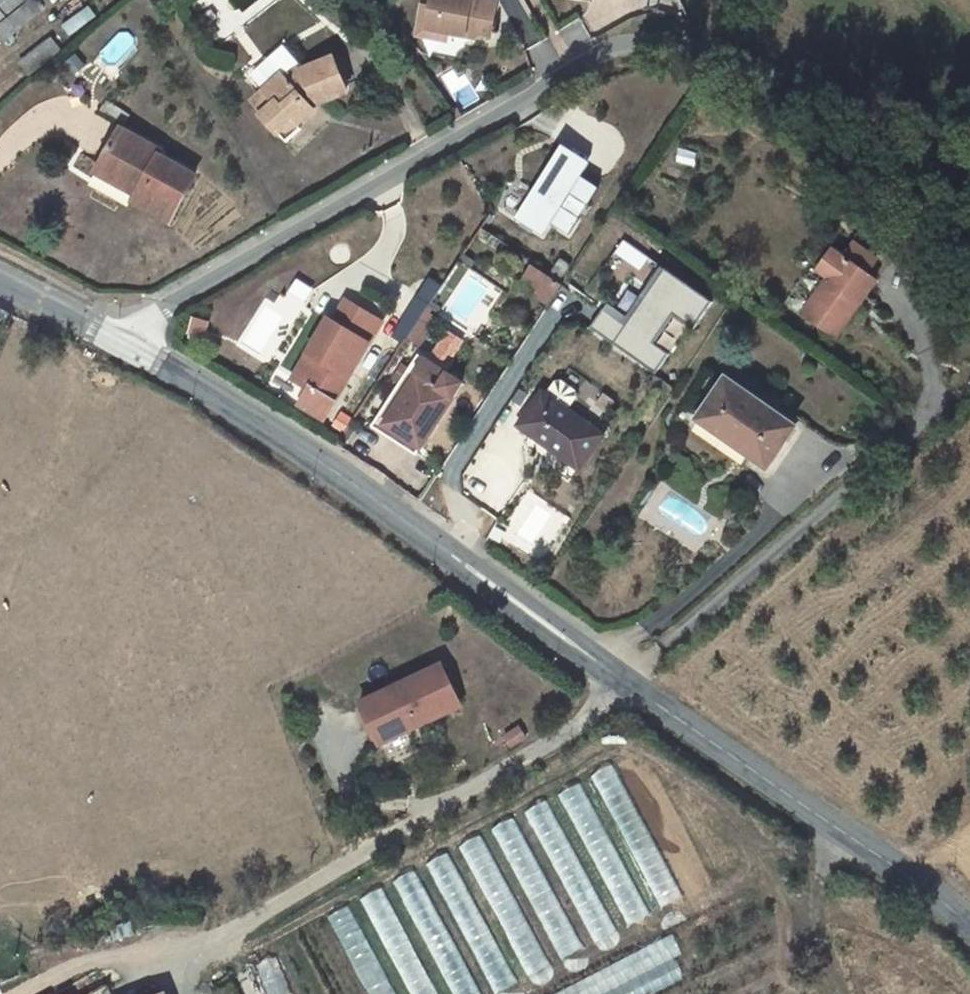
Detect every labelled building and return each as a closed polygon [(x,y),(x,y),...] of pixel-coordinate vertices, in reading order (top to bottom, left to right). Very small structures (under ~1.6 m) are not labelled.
[(7,14),(25,0),(0,0),(0,6),(7,14)] [(59,10),(71,0),(51,0),(59,10)] [(428,29),(449,33),(467,37),(468,31),(477,33),(492,35),(498,1),(493,0),(433,0),(431,7),(428,29)] [(431,7),(424,6),(418,35),(448,41),(449,33),(428,29),(431,7)] [(48,61),(40,51),(23,64),(31,74),(48,61)] [(282,76),(253,101),(264,113),(261,116),(285,142),(300,129),(297,125),(313,111),(309,106),(315,100),(318,105),(347,92),(334,58),(303,70),(301,66),(286,80),(282,76)] [(112,104),(106,113),(124,124),(129,116),(112,104)] [(144,185),(137,195),(134,201),(171,221),(196,175),(159,155),(162,151),(121,129),(101,166),(132,183),(135,179),(144,185)] [(551,224),(569,235),(580,219),(562,207),(570,194),(588,205),(599,188),(581,177),(598,150),(571,133),(534,190),(515,219),(542,237),(551,224)] [(97,173),(137,195),(144,185),(135,179),(132,183),(101,166),(97,173)] [(878,281),(835,250),(820,271),(829,278),(805,313),(838,337),(878,281)] [(560,261),(549,278),(558,283),(569,267),(560,261)] [(429,288),(421,300),(429,306),(437,293),(429,288)] [(617,306),(598,295),(593,304),(612,316),(617,306)] [(315,357),(300,382),(309,388),(300,404),(324,418),(381,320),(351,300),(337,324),(329,319),(308,352),(315,357)] [(429,306),(421,300),(412,315),(419,321),(429,306)] [(37,326),(21,319),(16,330),(32,336),(37,326)] [(432,329),(419,321),(408,338),(421,346),(432,329)] [(293,378),(300,382),(315,357),(308,352),(293,378)] [(416,454),(421,448),(385,425),(418,375),(453,397),(462,384),(418,355),(373,426),(416,454)] [(421,448),(453,397),(418,375),(385,425),(421,448)] [(753,447),(750,452),(768,464),(795,426),(727,378),(697,419),(702,422),(729,441),(740,439),(753,447)] [(604,434),(543,390),(518,426),(578,470),(604,434)] [(741,463),(750,452),(753,447),(740,439),(729,441),(702,422),(695,431),(741,463)] [(443,663),(361,702),(381,744),(463,705),(443,663)] [(594,774),(623,834),(633,829),(638,840),(642,838),(649,851),(655,849),(614,764),(594,774)] [(582,782),(561,792),(583,838),(604,828),(582,782)] [(593,941),(614,931),(550,799),(529,809),(593,941)] [(583,951),(517,817),(488,830),(489,831),(456,847),(456,848),(422,865),(422,866),(395,879),(425,941),(427,940),(454,993),(495,993),(583,951)] [(674,883),(656,891),(661,904),(679,896),(674,883)] [(365,895),(410,993),(435,993),(387,886),(365,895)]
